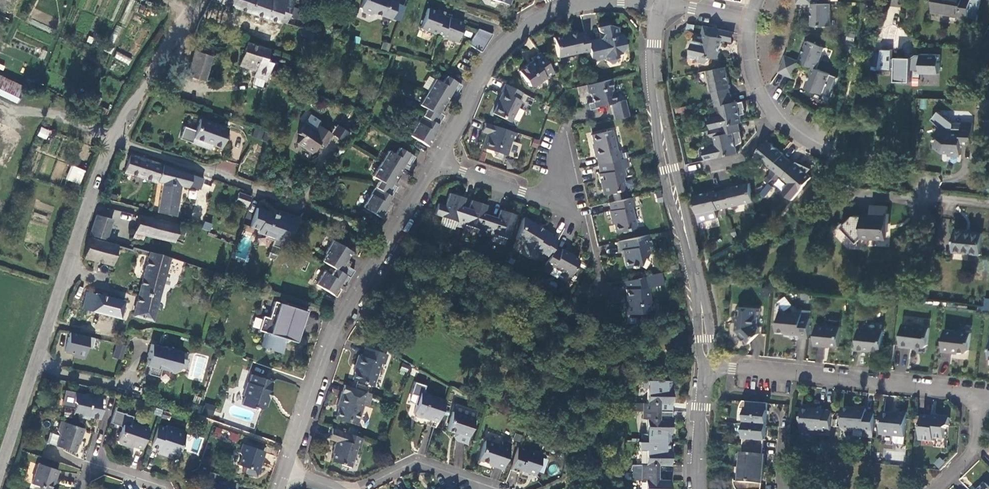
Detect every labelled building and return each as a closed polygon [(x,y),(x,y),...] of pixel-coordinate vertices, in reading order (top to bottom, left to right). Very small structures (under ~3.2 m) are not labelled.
[(287,0),(212,0),(211,1),(279,24),(279,22),(287,0)] [(285,24),(294,0),(287,0),(279,22),(285,24)] [(395,3),(387,0),(361,0),(358,8),(359,12),(368,15),(372,14),(379,16),(379,15),(389,19),(395,3)] [(932,12),(960,17),(959,19),(977,22),(980,0),(935,0),(932,12)] [(831,25),(831,3),(812,3),(812,25),(831,25)] [(442,14),(428,9),(420,29),(434,35),(435,33),(442,36),(442,37),(456,43),(463,23),(442,15),(442,14)] [(594,41),(587,42),(589,51),(591,61),(604,58),(605,61),(611,64),(614,63),(618,57),(618,54),(621,54),(624,48),(621,34),(618,35),(616,25),(610,23),(599,25),(600,29),(603,32),(600,36),(593,37),(594,41)] [(719,37),(720,29),(704,26),(702,34),(704,34),(702,42),(693,40),(689,57),(699,59),(698,62),(705,63),(708,61),(709,57),(718,59),(722,40),(722,37),(719,37)] [(470,47),(484,52),(492,35),(478,29),(470,47)] [(720,29),(719,37),(722,37),(722,40),(731,41),(733,32),(720,29)] [(581,53),(589,51),(587,42),(585,32),(578,33),(578,31),(568,33),(568,34),(555,37),(559,57),(581,52),(581,53)] [(381,49),(389,51),(391,43),(383,41),(381,49)] [(808,42),(800,61),(812,66),(818,68),(826,48),(808,42)] [(269,51),(263,49),(246,43),(237,66),(253,72),(251,77),(264,81),(266,74),(270,64),(265,62),(269,51)] [(941,75),(942,55),(923,54),(923,55),(917,54),(913,56),(900,56),(900,57),(894,56),(895,52),(883,50),(879,71),(892,73),(892,71),(896,71),(895,82),(911,83),(912,71),(921,72),(921,74),(941,75)] [(128,65),(131,59),(117,51),(114,57),(128,65)] [(533,85),(553,71),(539,51),(530,58),(532,60),(517,70),(529,85),(533,85)] [(204,81),(211,57),(194,52),(186,76),(204,81)] [(792,58),(784,55),(778,71),(785,74),(792,58)] [(793,78),(800,61),(792,58),(785,74),(793,78)] [(270,64),(266,74),(276,77),(280,67),(270,64)] [(708,70),(715,99),(731,95),(729,88),(730,88),(725,66),(708,70)] [(823,94),(831,73),(818,68),(812,66),(805,87),(823,94)] [(0,76),(0,90),(17,98),(22,86),(0,76)] [(457,98),(464,88),(449,78),(444,85),(438,81),(422,106),(428,110),(412,136),(429,147),(437,134),(435,133),(445,117),(441,114),(453,95),(457,98)] [(615,88),(613,79),(603,81),(596,82),(585,85),(587,92),(590,95),(593,104),(597,103),(597,106),(610,104),(613,120),(629,116),(625,99),(615,102),(612,89),(615,88)] [(519,100),(523,93),(506,84),(502,92),(503,92),(500,100),(494,114),(511,122),(521,101),(519,100)] [(318,98),(309,94),(306,100),(315,104),(318,98)] [(711,129),(738,122),(742,121),(737,101),(732,102),(731,95),(715,99),(716,106),(718,106),(721,115),(709,118),(711,129)] [(964,115),(962,122),(975,123),(975,117),(971,111),(964,115)] [(310,115),(297,134),(301,137),(297,143),(312,153),(319,144),(324,147),(332,135),(331,134),(319,125),(321,122),(310,115)] [(227,130),(199,120),(195,131),(183,127),(179,139),(191,143),(192,138),(211,145),(221,149),(227,130)] [(706,160),(738,152),(733,132),(740,130),(738,122),(711,129),(708,130),(710,138),(714,136),(717,146),(703,149),(706,160)] [(948,148),(948,151),(959,152),(961,140),(973,142),(975,123),(962,122),(961,130),(950,129),(942,124),(936,132),(939,134),(934,143),(941,147),(948,148)] [(513,142),(516,133),(485,123),(482,131),(489,133),(487,138),(485,137),(481,147),(491,150),(492,154),(500,157),(504,155),(505,155),(510,141),(513,142)] [(36,134),(44,137),(47,130),(40,126),(36,134)] [(336,126),(331,134),(332,135),(342,142),(348,134),(336,126)] [(262,138),(263,129),(254,128),(253,137),(262,138)] [(593,156),(595,164),(598,164),(619,159),(617,150),(613,151),(608,132),(589,136),(592,149),(591,149),(592,156),(593,156)] [(209,151),(211,145),(192,138),(191,143),(209,151)] [(784,155),(767,141),(755,155),(774,171),(777,173),(788,159),(783,155),(784,155)] [(416,158),(401,149),(397,155),(391,151),(375,176),(381,180),(364,207),(381,217),(389,205),(387,204),(398,188),(393,185),(406,165),(410,168),(416,158)] [(124,172),(157,183),(163,165),(159,164),(130,154),(124,172)] [(629,165),(627,157),(621,159),(622,167),(629,165)] [(622,167),(621,159),(619,159),(598,164),(600,173),(599,173),(600,183),(602,182),(605,194),(621,191),(624,185),(622,178),(625,177),(622,167)] [(792,200),(799,191),(811,177),(795,163),(794,164),(788,159),(777,173),(790,184),(783,192),(792,200)] [(65,177),(77,183),(83,170),(71,165),(65,177)] [(198,186),(200,178),(163,165),(157,183),(162,184),(158,212),(176,217),(181,187),(188,188),(190,183),(198,186)] [(768,184),(777,173),(774,171),(765,182),(768,184)] [(726,208),(754,201),(754,200),(750,183),(728,188),(729,189),(722,191),(726,208)] [(714,192),(694,196),(699,214),(726,208),(722,191),(715,193),(714,192)] [(250,197),(238,193),(235,203),(246,207),(250,197)] [(456,226),(463,228),(464,224),(469,209),(463,207),(466,198),(451,193),(447,206),(439,203),(436,214),(457,222),(456,226)] [(634,207),(632,197),(609,203),(611,211),(609,211),(611,220),(612,220),(615,233),(635,228),(631,208),(634,207)] [(478,233),(485,236),(492,216),(485,214),(488,205),(472,200),(469,209),(464,224),(479,229),(478,233)] [(871,216),(861,216),(860,238),(885,239),(885,231),(887,213),(887,207),(871,206),(871,212),(871,216)] [(281,250),(300,219),(279,210),(276,216),(257,208),(249,227),(258,229),(257,233),(265,236),(264,238),(273,241),(271,246),(281,250)] [(499,218),(492,216),(485,236),(490,237),(493,238),(494,234),(508,239),(517,215),(502,210),(499,218)] [(113,219),(96,214),(94,221),(90,234),(107,239),(113,219)] [(173,243),(178,225),(155,218),(139,215),(134,234),(173,243)] [(537,226),(523,219),(516,240),(524,244),(526,254),(538,253),(542,255),(542,254),(552,236),(552,235),(542,229),(541,231),(536,228),(537,226)] [(202,229),(210,231),(212,223),(204,221),(202,229)] [(967,230),(955,229),(952,251),(980,254),(982,233),(967,231),(967,230)] [(652,245),(649,234),(617,242),(619,252),(623,251),(624,256),(622,258),(625,269),(628,269),(629,270),(632,270),(632,268),(637,268),(642,261),(645,261),(649,253),(648,246),(652,245)] [(552,236),(542,254),(549,257),(554,247),(558,240),(552,236)] [(111,266),(117,245),(89,238),(84,258),(111,266)] [(350,254),(332,242),(324,255),(325,256),(321,263),(333,272),(328,279),(322,275),(314,287),(331,298),(337,288),(341,291),(353,273),(343,267),(350,254)] [(561,251),(554,247),(549,257),(542,271),(548,274),(552,267),(569,277),(577,263),(577,260),(568,255),(569,254),(561,250),(561,251)] [(151,321),(169,259),(169,258),(149,252),(133,316),(151,321)] [(652,287),(650,275),(624,281),(626,288),(626,295),(624,302),(624,313),(626,313),(626,315),(638,314),(638,312),(645,311),(648,309),(648,301),(650,301),(649,288),(652,287)] [(544,281),(538,278),(535,283),(541,287),(544,281)] [(125,301),(86,291),(82,309),(120,318),(125,301)] [(265,335),(260,349),(266,351),(269,352),(275,354),(278,345),(285,341),(296,344),(301,329),(303,329),(309,312),(288,305),(287,308),(275,304),(270,321),(264,318),(259,333),(265,335)] [(762,308),(740,307),(737,330),(739,333),(737,334),(740,339),(742,338),(745,342),(759,334),(760,326),(759,325),(759,317),(761,317),(762,308)] [(801,337),(809,337),(811,318),(802,317),(803,313),(780,311),(779,319),(778,330),(791,332),(791,333),(801,334),(801,337)] [(841,325),(817,323),(816,343),(826,344),(827,344),(839,345),(841,325)] [(930,326),(903,323),(900,344),(912,346),(912,344),(925,346),(928,343),(930,326)] [(884,330),(860,327),(858,348),(867,349),(867,348),(882,349),(884,330)] [(971,332),(945,329),(942,350),(953,351),(954,350),(967,351),(969,349),(971,332)] [(90,349),(93,338),(69,333),(65,353),(74,355),(74,357),(84,359),(86,348),(90,349)] [(278,345),(275,354),(280,355),(285,341),(278,345)] [(112,358),(121,360),(125,346),(116,343),(112,358)] [(182,352),(152,344),(147,363),(151,364),(148,374),(159,377),(161,369),(174,372),(182,368),(185,369),(188,360),(181,358),(182,352)] [(386,354),(366,347),(363,356),(358,355),(355,365),(358,365),(356,372),(353,379),(372,386),(380,363),(383,364),(386,354)] [(268,380),(252,374),(249,383),(247,382),(242,396),(243,396),(240,405),(251,409),(251,408),(260,411),(263,409),(267,401),(265,398),(263,397),(267,389),(265,388),(268,380)] [(368,407),(372,394),(344,384),(337,406),(339,406),(335,417),(343,420),(348,419),(357,423),(363,405),(368,407)] [(643,402),(643,410),(660,410),(660,403),(672,404),(673,387),(648,387),(647,403),(643,402)] [(84,394),(66,389),(62,405),(74,408),(72,414),(81,416),(85,414),(100,418),(102,408),(100,407),(102,395),(88,392),(84,394)] [(425,417),(437,421),(444,401),(419,393),(416,401),(418,406),(415,412),(416,417),(422,419),(425,417)] [(746,423),(769,425),(771,403),(746,401),(743,404),(742,408),(747,409),(746,423)] [(205,402),(202,413),(212,416),(215,405),(205,402)] [(864,435),(873,437),(875,413),(867,412),(867,408),(857,407),(857,409),(845,408),(843,409),(842,426),(844,430),(851,431),(854,428),(864,430),(864,435)] [(801,427),(831,431),(833,410),(825,410),(825,408),(816,408),(816,409),(803,408),(801,427)] [(131,421),(133,415),(127,413),(127,412),(123,410),(123,412),(115,410),(112,421),(123,424),(118,440),(119,443),(125,445),(128,444),(142,448),(148,426),(131,421)] [(660,417),(660,410),(643,410),(643,418),(647,418),(647,434),(672,436),(672,419),(660,417)] [(904,444),(908,411),(897,410),(897,413),(883,411),(881,434),(894,435),(894,441),(896,444),(904,444)] [(474,419),(453,412),(446,431),(459,435),(458,438),(467,440),(474,419)] [(923,416),(921,439),(935,441),(935,437),(946,439),(947,430),(950,426),(951,417),(939,416),(939,417),(923,416)] [(75,451),(83,427),(61,420),(57,431),(59,434),(56,444),(75,451)] [(746,423),(745,445),(765,447),(765,439),(768,439),(769,425),(746,423)] [(167,427),(158,424),(151,446),(158,449),(161,452),(164,453),(167,454),(171,454),(172,453),(179,455),(186,433),(176,430),(174,427),(168,425),(167,427)] [(361,447),(363,438),(355,436),(332,428),(328,439),(336,442),(335,447),(336,448),(332,460),(343,464),(351,467),(358,446),(361,447)] [(237,442),(240,435),(230,432),(228,439),(237,442)] [(503,469),(511,445),(503,442),(501,446),(485,441),(478,460),(495,465),(494,467),(503,469)] [(263,451),(241,445),(234,464),(246,468),(244,473),(255,476),(263,451)] [(743,467),(765,469),(766,454),(764,453),(765,447),(745,445),(743,467)] [(542,455),(518,447),(510,470),(520,473),(521,470),(535,475),(542,455)] [(642,463),(641,471),(660,472),(660,465),(671,465),(671,450),(646,449),(646,463),(642,463)] [(58,469),(38,462),(31,482),(50,488),(54,477),(55,478),(58,469)] [(633,463),(633,471),(641,471),(642,463),(633,463)] [(765,469),(743,467),(742,480),(736,480),(737,485),(740,488),(764,488),(765,469)] [(641,480),(641,471),(633,471),(633,480),(641,480)] [(660,472),(641,471),(641,480),(645,480),(645,488),(671,488),(671,480),(659,480),(660,472)]
